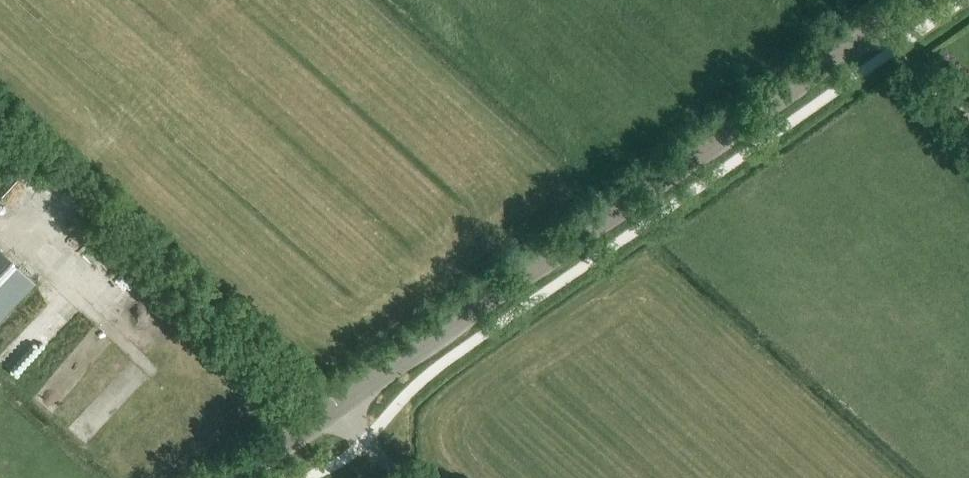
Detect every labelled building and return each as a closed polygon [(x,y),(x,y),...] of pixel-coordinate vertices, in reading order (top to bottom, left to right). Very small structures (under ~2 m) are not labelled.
[(34,285),(0,252),(0,321),(34,285)]
